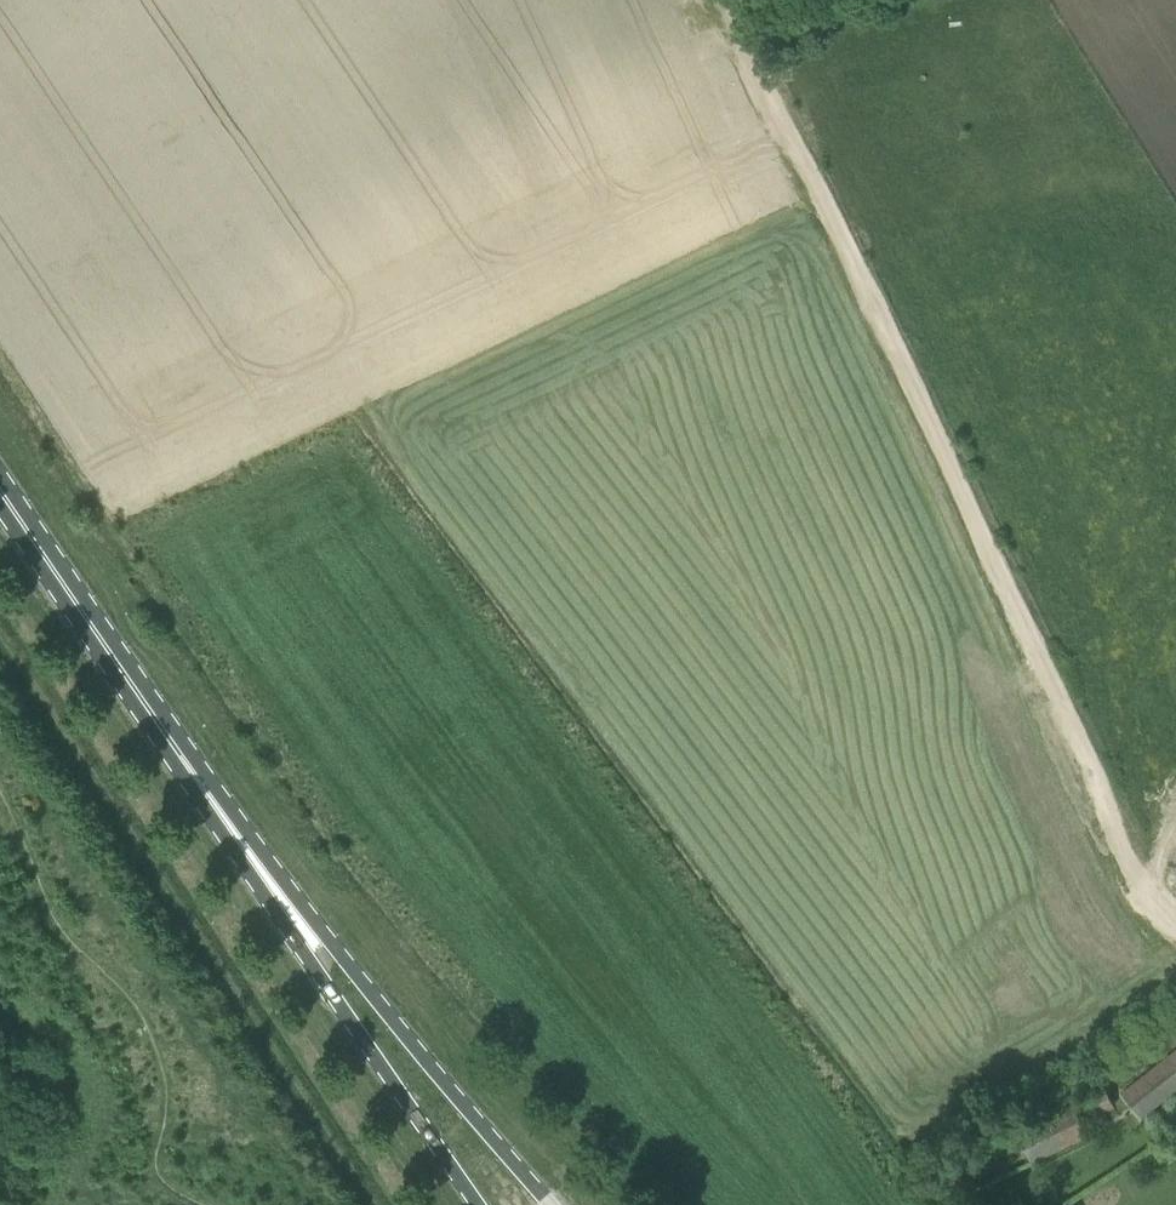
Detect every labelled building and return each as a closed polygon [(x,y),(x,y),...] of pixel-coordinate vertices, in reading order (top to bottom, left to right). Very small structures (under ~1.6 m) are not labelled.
[(1142,1116),(1175,1089),(1175,1049),(1123,1092),(1142,1116)] [(1114,1105),(1105,1088),(1083,1099),(1092,1116),(1114,1105)] [(1031,1162),(1089,1133),(1072,1104),(1017,1132),(1031,1162)]
